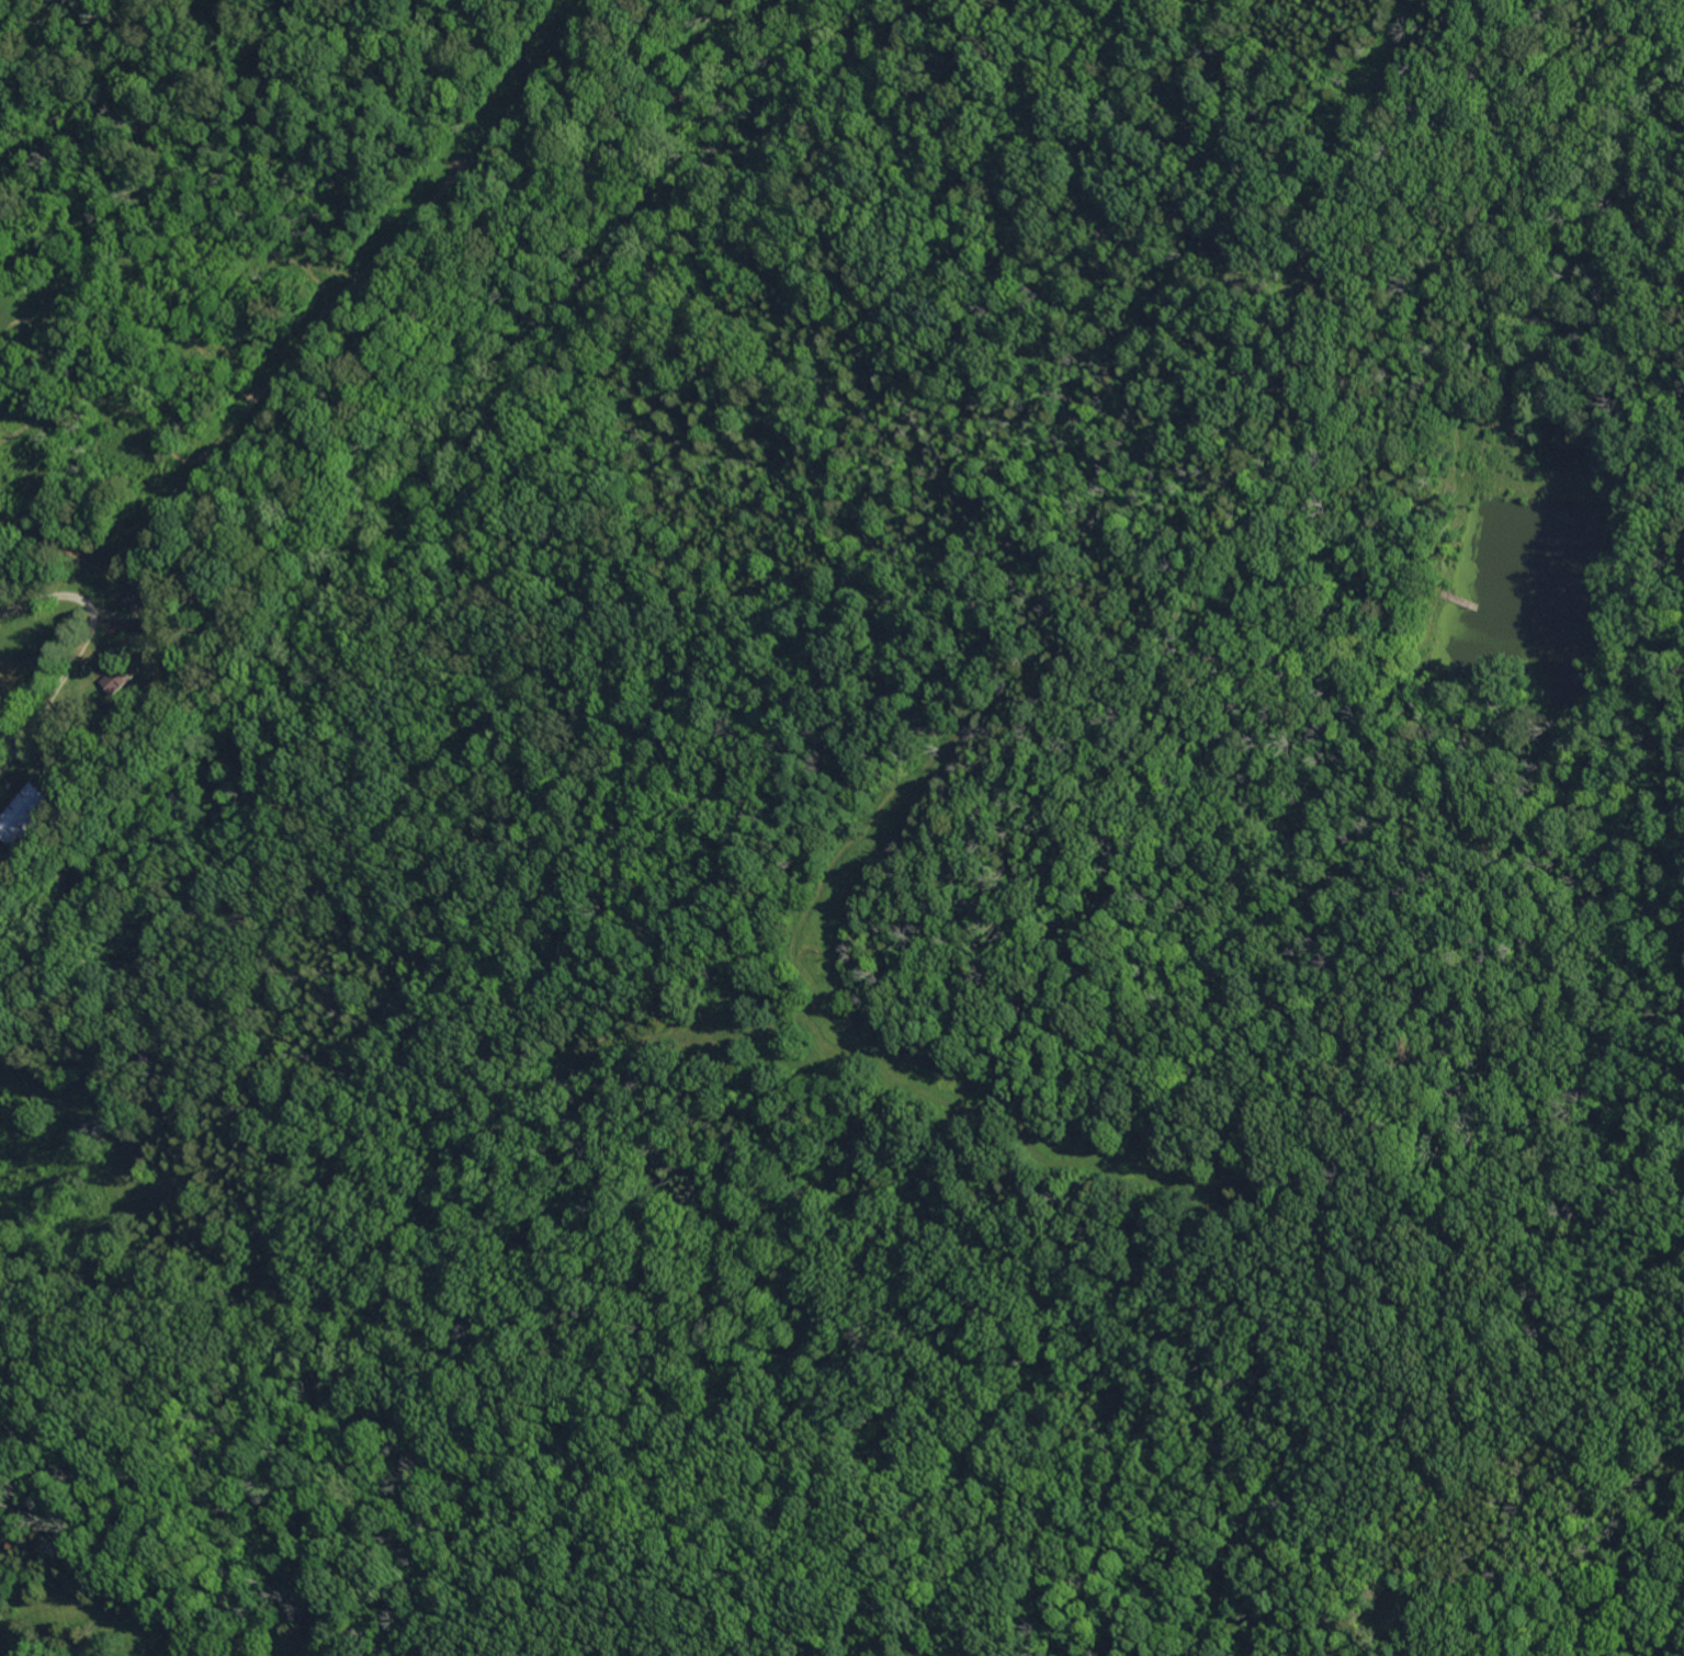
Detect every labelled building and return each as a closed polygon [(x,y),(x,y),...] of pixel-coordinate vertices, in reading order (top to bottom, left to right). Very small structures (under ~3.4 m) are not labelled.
[(60,800),(32,779),(0,822),(0,834),(22,850),(60,800)]
